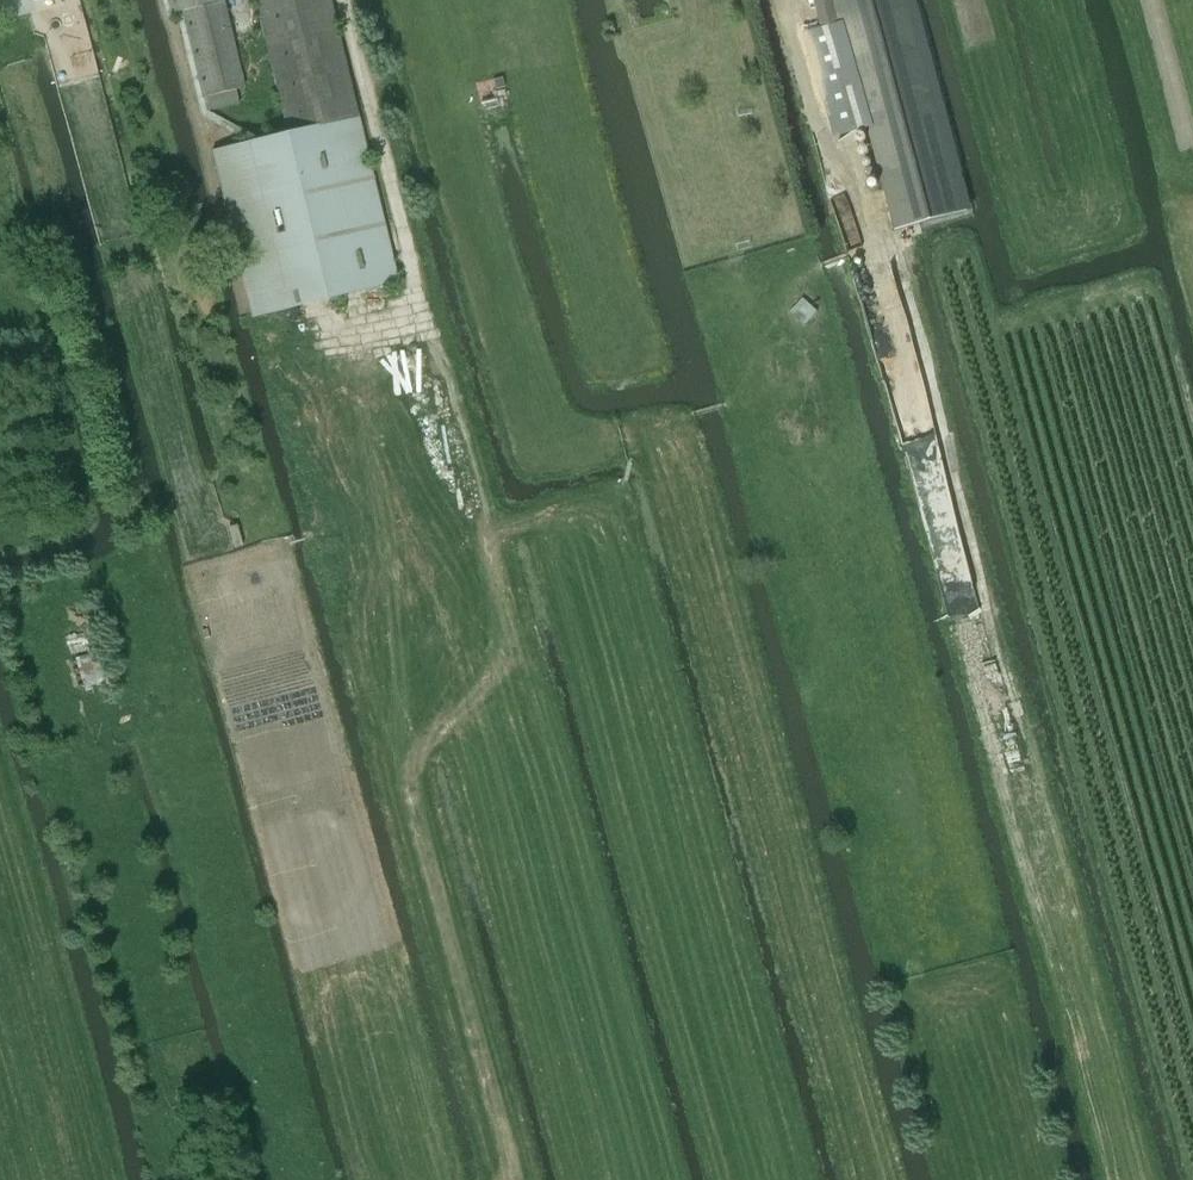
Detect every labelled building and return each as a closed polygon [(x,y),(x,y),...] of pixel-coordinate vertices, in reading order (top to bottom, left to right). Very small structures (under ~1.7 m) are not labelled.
[(203,95),(243,86),(223,0),(168,0),(171,12),(183,11),(203,95)] [(213,155),(251,317),(397,283),(359,122),(359,121),(330,0),(255,0),(286,133),(243,143),(216,149),(212,150),(213,155)] [(820,26),(840,21),(834,0),(813,0),(820,26)] [(840,21),(892,216),(895,230),(898,229),(920,223),(924,222),(967,211),(963,197),(911,0),(834,0),(840,21)]
